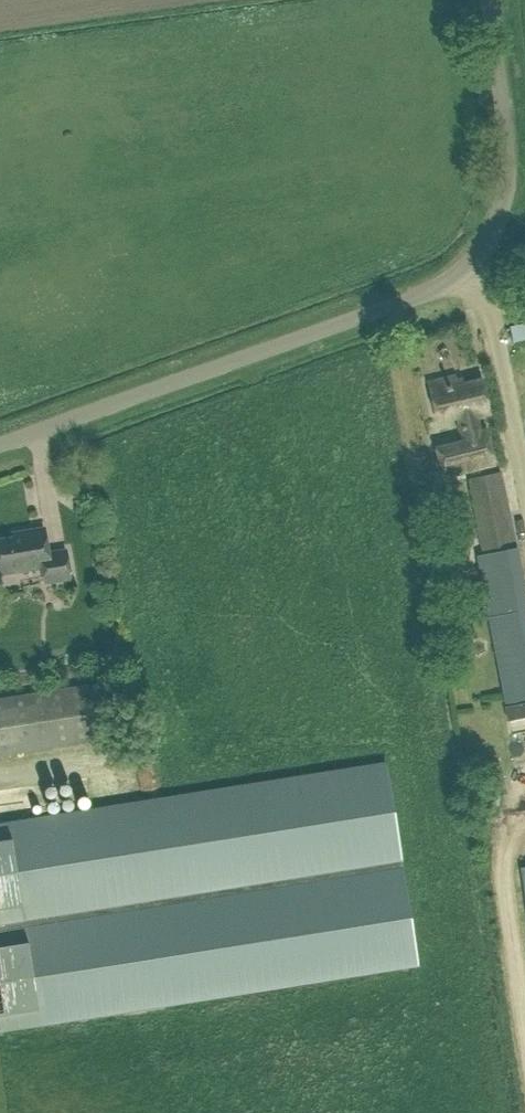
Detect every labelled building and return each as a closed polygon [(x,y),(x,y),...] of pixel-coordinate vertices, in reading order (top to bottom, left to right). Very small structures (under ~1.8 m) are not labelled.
[(457,385),(454,376),(428,382),(437,419),(456,414),(463,444),(437,451),(443,477),(494,464),(485,429),(480,431),(477,416),(490,413),(481,379),(457,385)] [(503,487),(471,493),(484,554),(477,555),(505,703),(524,699),(524,593),(516,547),(515,548),(503,487)] [(44,528),(22,532),(23,536),(0,540),(0,574),(43,567),(45,582),(71,578),(66,550),(48,553),(44,528)] [(103,682),(0,699),(0,755),(112,738),(103,682)] [(419,966),(386,763),(0,824),(0,1031),(419,966)] [(0,790),(0,806),(32,803),(31,787),(0,790)]
